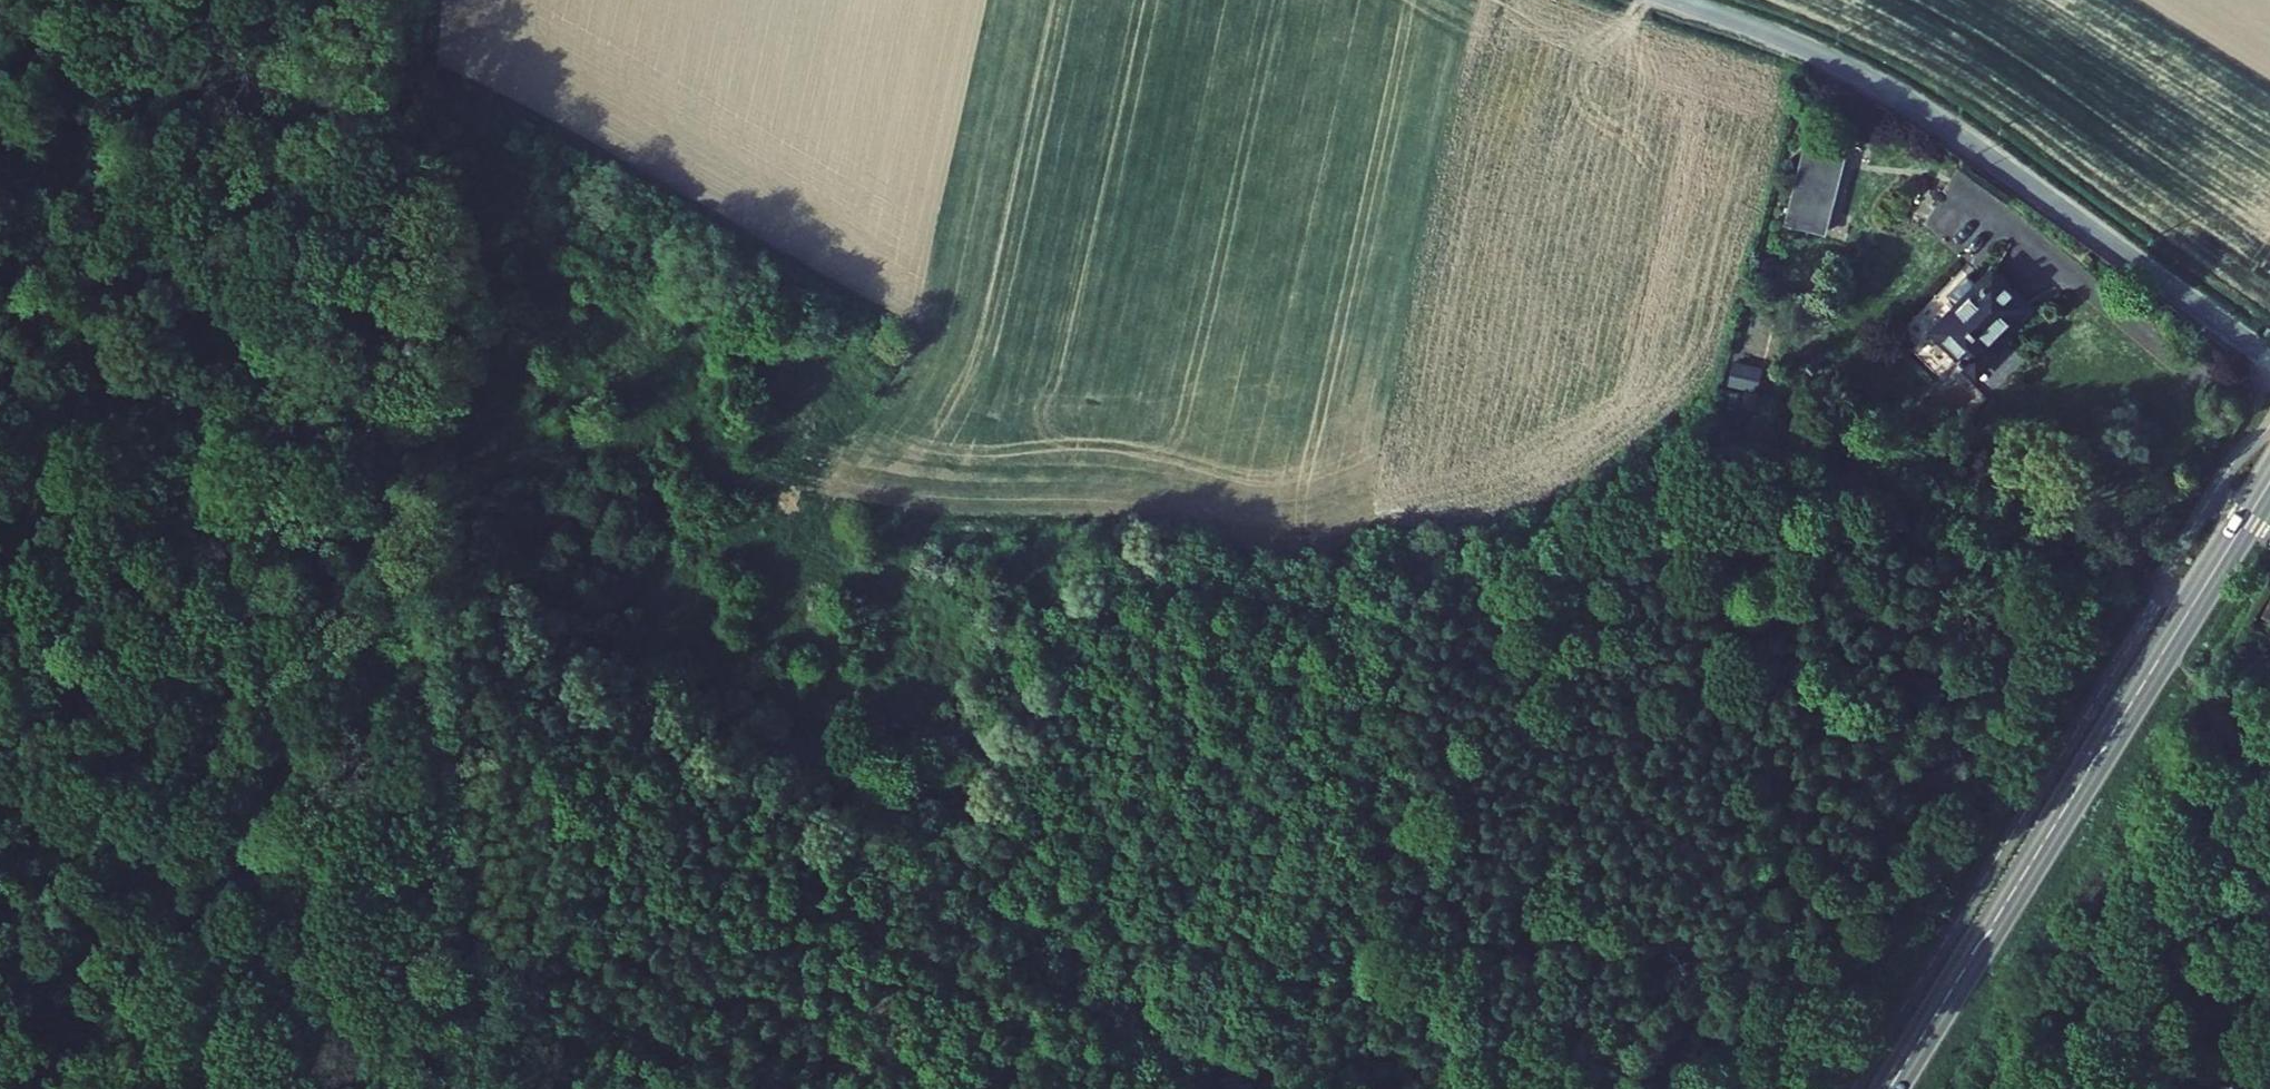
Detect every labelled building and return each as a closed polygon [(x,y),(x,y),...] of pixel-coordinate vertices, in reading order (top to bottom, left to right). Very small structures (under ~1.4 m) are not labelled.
[(1840,259),(1873,130),(1813,115),(1780,244),(1840,259)] [(1993,341),(2036,299),(2004,267),(1943,329),(1961,346),(1981,368),(2001,349),(1993,341)] [(1981,368),(1961,346),(1953,354),(1973,375),(1981,368)] [(2008,352),(1981,380),(1992,390),(2019,363),(2008,352)] [(1918,388),(1951,420),(1985,386),(1973,375),(1953,354),(1918,388)]
